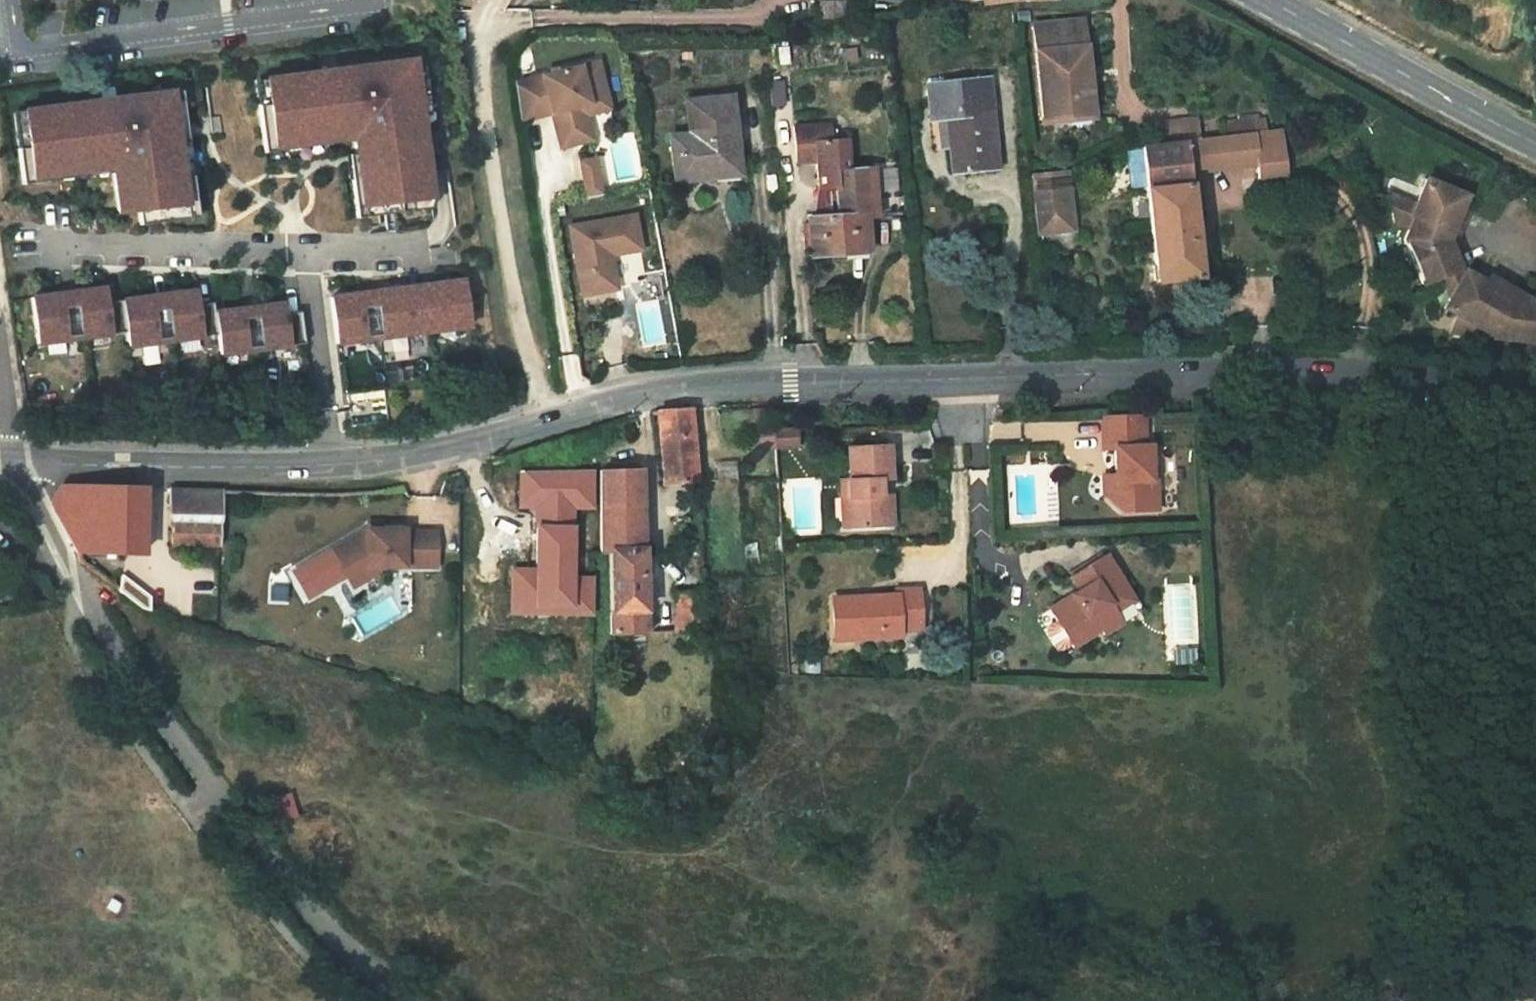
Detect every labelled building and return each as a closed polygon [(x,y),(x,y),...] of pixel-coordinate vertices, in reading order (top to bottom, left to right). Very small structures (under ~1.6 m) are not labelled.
[(1085,20),(1034,26),(1045,121),(1096,115),(1085,20)] [(596,61),(518,83),(520,124),(549,118),(558,151),(593,141),(589,119),(609,110),(596,61)] [(425,205),(407,67),(333,77),(334,83),(313,85),(312,79),(260,86),(263,111),(254,112),(260,159),(302,154),(301,144),(347,138),(349,148),(354,185),(346,186),(351,225),(405,218),(404,208),(425,205)] [(334,83),(333,77),(312,79),(313,85),(334,83)] [(929,85),(933,120),(950,118),(992,114),(997,113),(993,78),(929,85)] [(263,111),(260,86),(250,87),(254,112),(263,111)] [(738,98),(692,103),(695,136),(676,138),(680,181),(719,178),(718,157),(743,154),(738,98)] [(168,109),(177,178),(187,177),(178,107),(168,109)] [(177,178),(168,109),(20,128),(25,165),(15,166),(20,202),(55,197),(53,187),(108,180),(109,190),(113,221),(133,218),(135,232),(165,228),(164,218),(191,214),(189,193),(179,194),(177,178)] [(992,114),(950,118),(955,174),(998,170),(992,114)] [(1178,118),(1179,135),(1198,134),(1196,117),(1178,118)] [(884,218),(878,168),(852,171),(848,140),(833,142),(831,126),(794,130),(799,167),(818,165),(822,191),(840,189),(844,218),(812,223),(816,260),(874,253),(869,220),(884,218)] [(25,165),(20,128),(10,130),(15,166),(25,165)] [(301,144),(302,154),(349,148),(347,138),(301,144)] [(1186,141),(1146,143),(1147,158),(1187,155),(1186,141)] [(1132,158),(1146,292),(1191,290),(1178,181),(1247,176),(1250,194),(1276,192),(1272,164),(1270,149),(1259,150),(1210,153),(1187,155),(1147,158),(1132,158)] [(745,175),(743,154),(718,157),(719,178),(745,175)] [(580,195),(599,195),(600,157),(581,157),(580,195)] [(53,187),(55,197),(109,190),(108,180),(53,187)] [(1063,187),(1025,191),(1033,249),(1070,244),(1063,187)] [(1412,196),(1401,224),(1397,233),(1400,235),(1395,246),(1390,257),(1410,302),(1428,294),(1432,302),(1440,298),(1447,285),(1435,257),(1438,250),(1444,253),(1451,237),(1444,234),(1453,213),(1412,196)] [(404,208),(405,218),(427,215),(425,205),(404,208)] [(1397,233),(1401,224),(1373,212),(1376,225),(1397,233)] [(164,218),(165,228),(193,224),(191,214),(164,218)] [(630,229),(566,242),(580,310),(614,303),(609,276),(604,278),(603,270),(637,263),(630,229)] [(325,305),(331,351),(465,334),(459,288),(428,292),(430,305),(402,309),(400,295),(370,299),(371,313),(357,315),(355,301),(325,305)] [(1460,355),(1463,349),(1467,342),(1481,350),(1477,357),(1522,362),(1526,323),(1507,320),(1502,317),(1503,314),(1474,296),(1470,303),(1451,291),(1429,329),(1440,336),(1456,345),(1450,353),(1460,355)] [(26,304),(32,353),(121,341),(116,307),(102,309),(100,295),(70,299),(72,313),(58,315),(56,300),(26,304)] [(121,341),(123,357),(212,345),(209,320),(207,310),(193,312),(191,297),(160,301),(162,316),(149,317),(147,303),(116,307),(121,341)] [(212,345),(214,365),(300,354),(295,319),(281,321),(280,310),(251,314),(252,325),(239,326),(237,316),(209,320),(212,345)] [(664,485),(698,484),(694,410),(661,412),(664,485)] [(800,429),(775,430),(777,448),(800,447),(800,429)] [(1131,431),(1091,432),(1090,445),(1131,445),(1131,431)] [(1131,445),(1090,445),(1089,461),(1088,461),(1088,463),(1099,462),(1101,490),(1101,493),(1096,494),(1098,513),(1113,520),(1147,519),(1146,493),(1139,494),(1137,462),(1132,462),(1131,445)] [(850,449),(851,460),(871,460),(891,459),(890,447),(850,449)] [(854,481),(851,481),(852,500),(855,500),(858,527),(896,523),(893,495),(885,495),(883,478),(892,478),(891,459),(871,460),(851,460),(854,481)] [(645,471),(604,471),(602,553),(613,553),(614,634),(649,634),(645,471)] [(537,569),(513,569),(513,613),(593,613),(593,578),(577,578),(577,508),(593,508),(593,472),(521,472),(521,509),(537,509),(537,569)] [(846,529),(858,527),(855,500),(852,500),(851,481),(842,482),(846,529)] [(76,552),(126,553),(147,554),(147,489),(64,485),(53,501),(76,552)] [(1090,514),(1098,513),(1096,494),(1101,493),(1101,490),(1089,490),(1090,514)] [(223,492),(170,491),(172,547),(223,547),(223,492)] [(370,528),(335,546),(351,574),(369,563),(389,564),(436,566),(437,532),(406,531),(406,529),(382,528),(370,528)] [(351,574),(335,546),(295,568),(311,597),(351,574)] [(369,563),(351,574),(355,582),(389,564),(369,563)] [(1088,647),(1105,637),(1098,623),(1115,614),(1108,602),(1111,600),(1092,571),(1057,590),(1067,607),(1071,613),(1040,630),(1057,659),(1085,644),(1088,647)] [(823,648),(889,644),(888,637),(909,635),(906,594),(884,597),(885,603),(820,608),(823,648)] [(709,632),(708,601),(683,601),(685,633),(709,632)] [(1037,625),(1040,630),(1071,613),(1067,607),(1037,625)] [(1122,626),(1115,614),(1098,623),(1105,637),(1122,626)]
